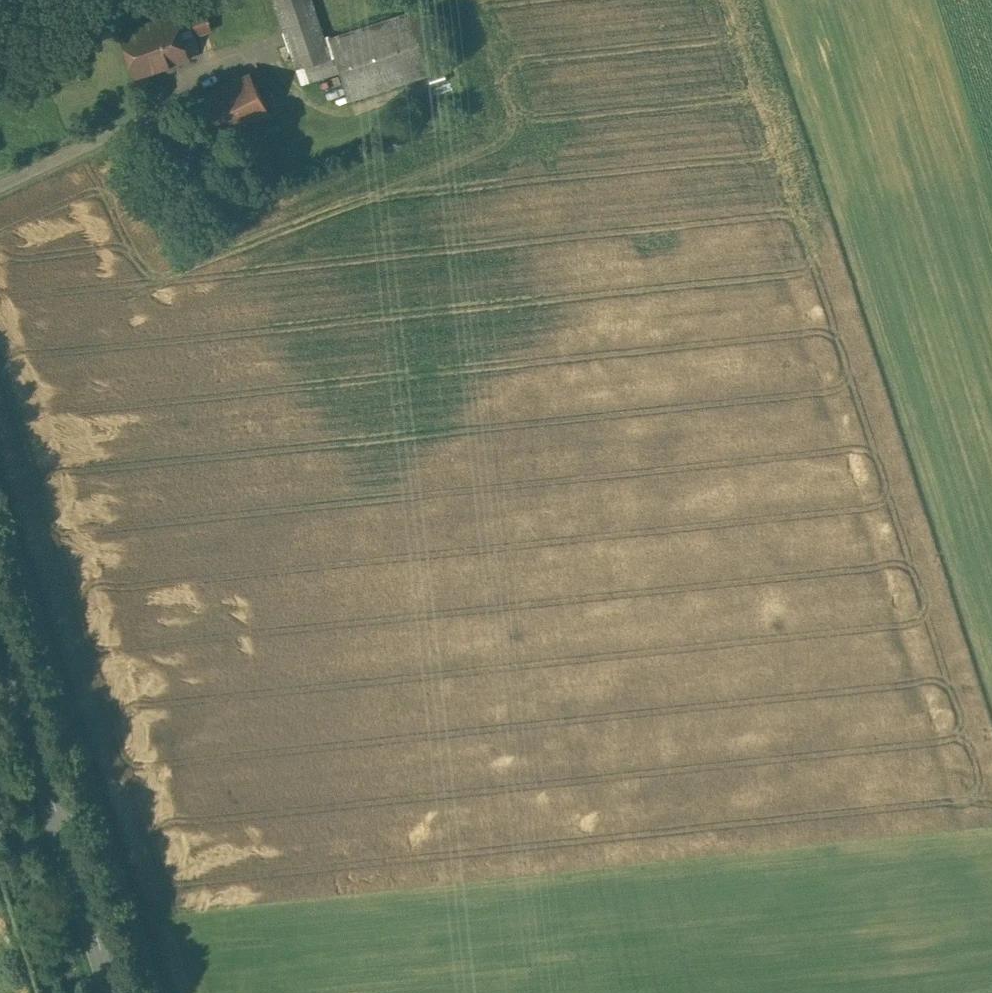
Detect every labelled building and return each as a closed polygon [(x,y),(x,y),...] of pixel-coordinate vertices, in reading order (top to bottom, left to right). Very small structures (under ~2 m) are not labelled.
[(201,32),(217,28),(210,0),(194,4),(201,32)] [(298,68),(301,67),(301,69),(304,68),(308,81),(324,76),(318,61),(328,58),(323,41),(309,0),(275,0),(298,68)] [(420,10),(323,41),(328,58),(335,56),(349,99),(440,70),(420,10)] [(173,16),(122,33),(136,75),(187,58),(173,16)] [(250,73),(190,103),(214,152),(234,142),(229,132),(269,112),(250,73)]
